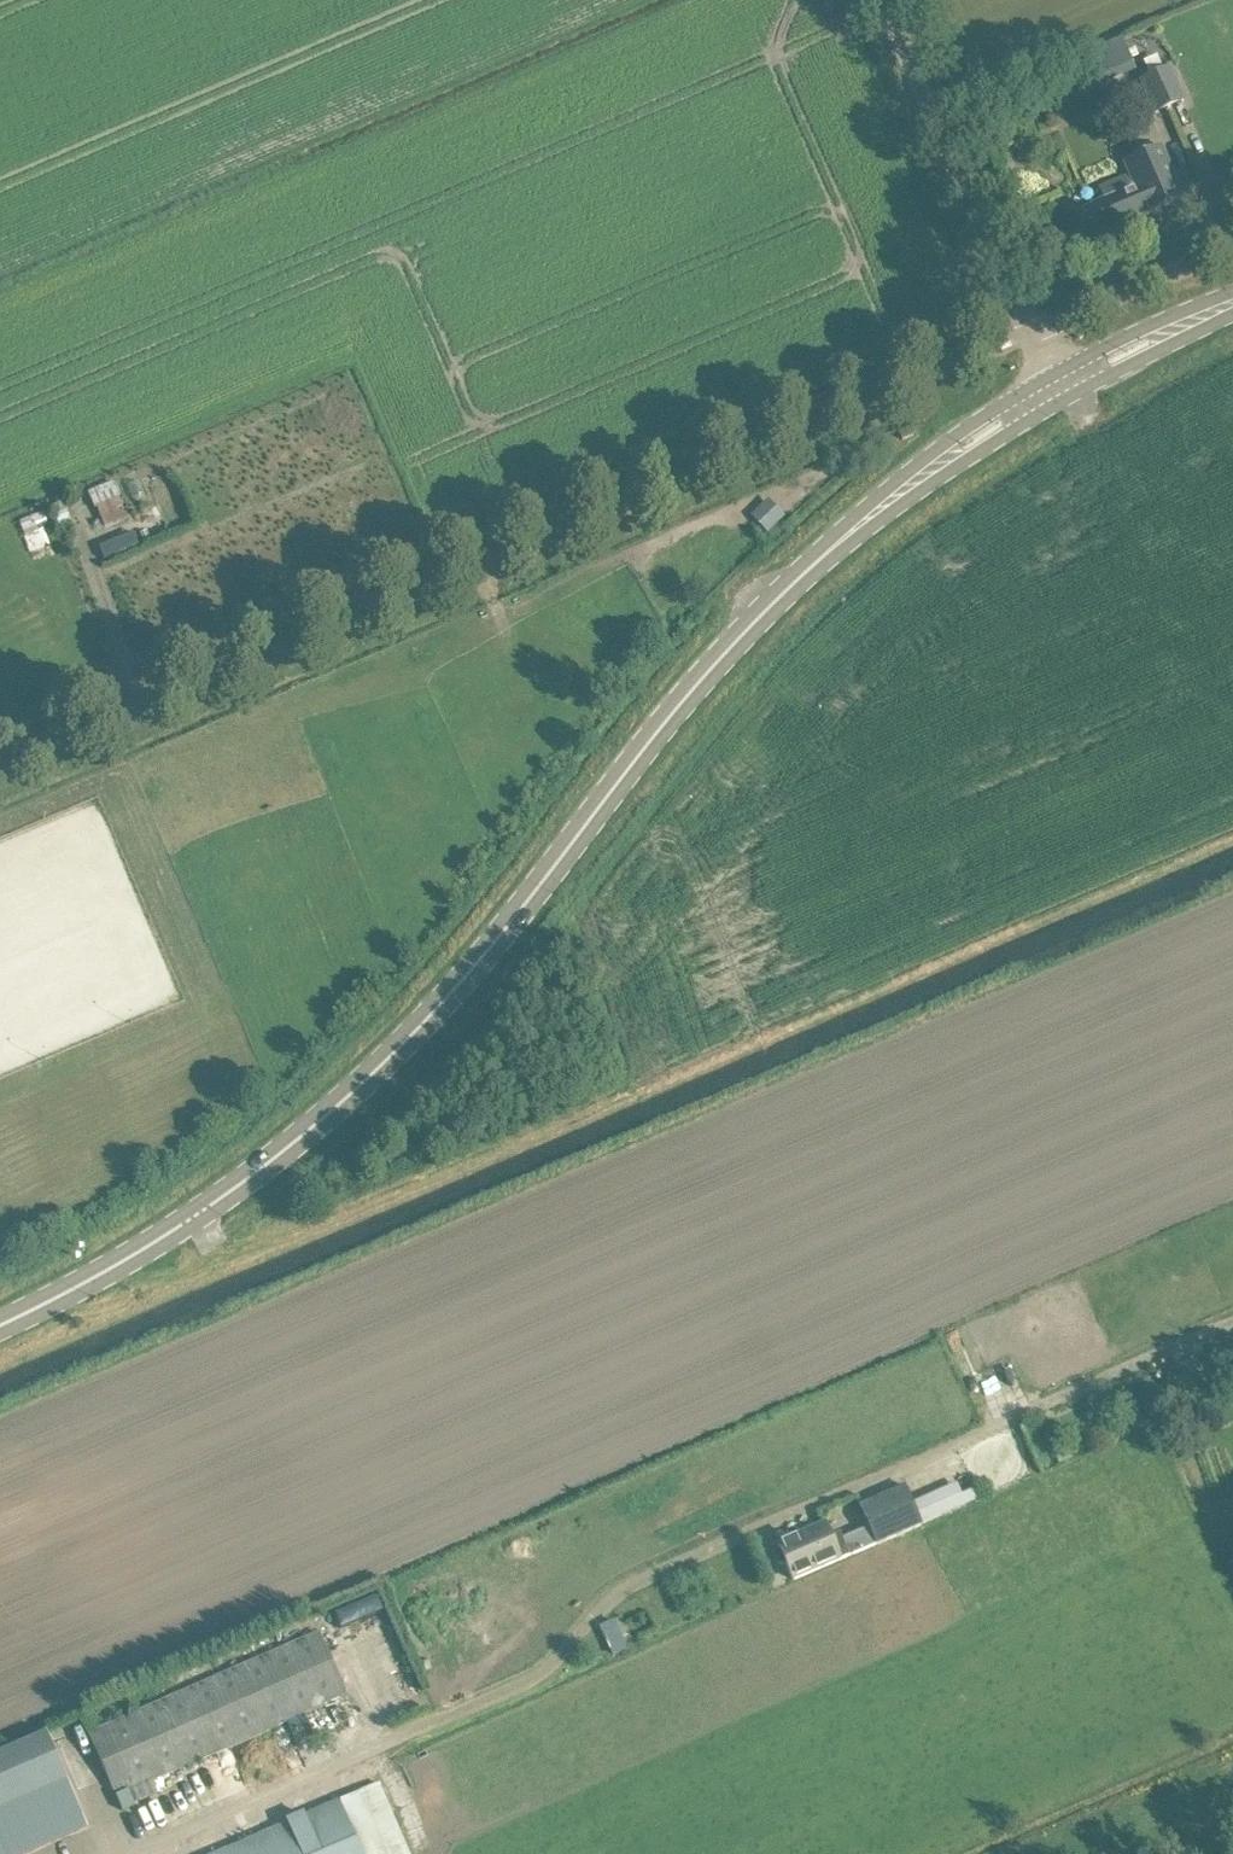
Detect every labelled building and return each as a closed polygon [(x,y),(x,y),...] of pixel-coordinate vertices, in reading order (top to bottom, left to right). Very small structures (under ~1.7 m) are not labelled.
[(1106,76),(1095,50),(1078,57),(1090,83),(1106,76)] [(1155,113),(1183,101),(1169,67),(1140,80),(1155,113)] [(1184,199),(1161,145),(1123,161),(1129,175),(1099,189),(1103,199),(1073,212),(1086,241),(1184,199)] [(913,435),(908,424),(897,428),(902,440),(913,435)] [(140,481),(129,486),(134,499),(145,495),(140,481)] [(112,482),(89,492),(95,507),(118,497),(112,482)] [(62,503),(49,508),(58,529),(73,523),(68,509),(65,510),(62,503)] [(132,532),(100,546),(105,559),(138,546),(132,532)] [(1171,1428),(1163,1432),(1169,1445),(1177,1441),(1171,1428)] [(921,1524),(944,1514),(935,1494),(912,1504),(904,1485),(859,1505),(877,1545),(921,1525),(921,1524)] [(840,1532),(830,1536),(824,1523),(777,1544),(779,1549),(775,1551),(774,1554),(778,1563),(781,1565),(785,1563),(793,1580),(849,1556),(840,1532)] [(615,1616),(600,1623),(613,1653),(629,1646),(615,1616)] [(127,1791),(346,1695),(318,1632),(88,1733),(115,1796),(127,1791)] [(0,1757),(0,1853),(39,1853),(90,1832),(48,1736),(0,1757)] [(127,1791),(115,1796),(122,1811),(133,1806),(132,1803),(127,1791)] [(214,1853),(388,1853),(361,1791),(214,1853)]
